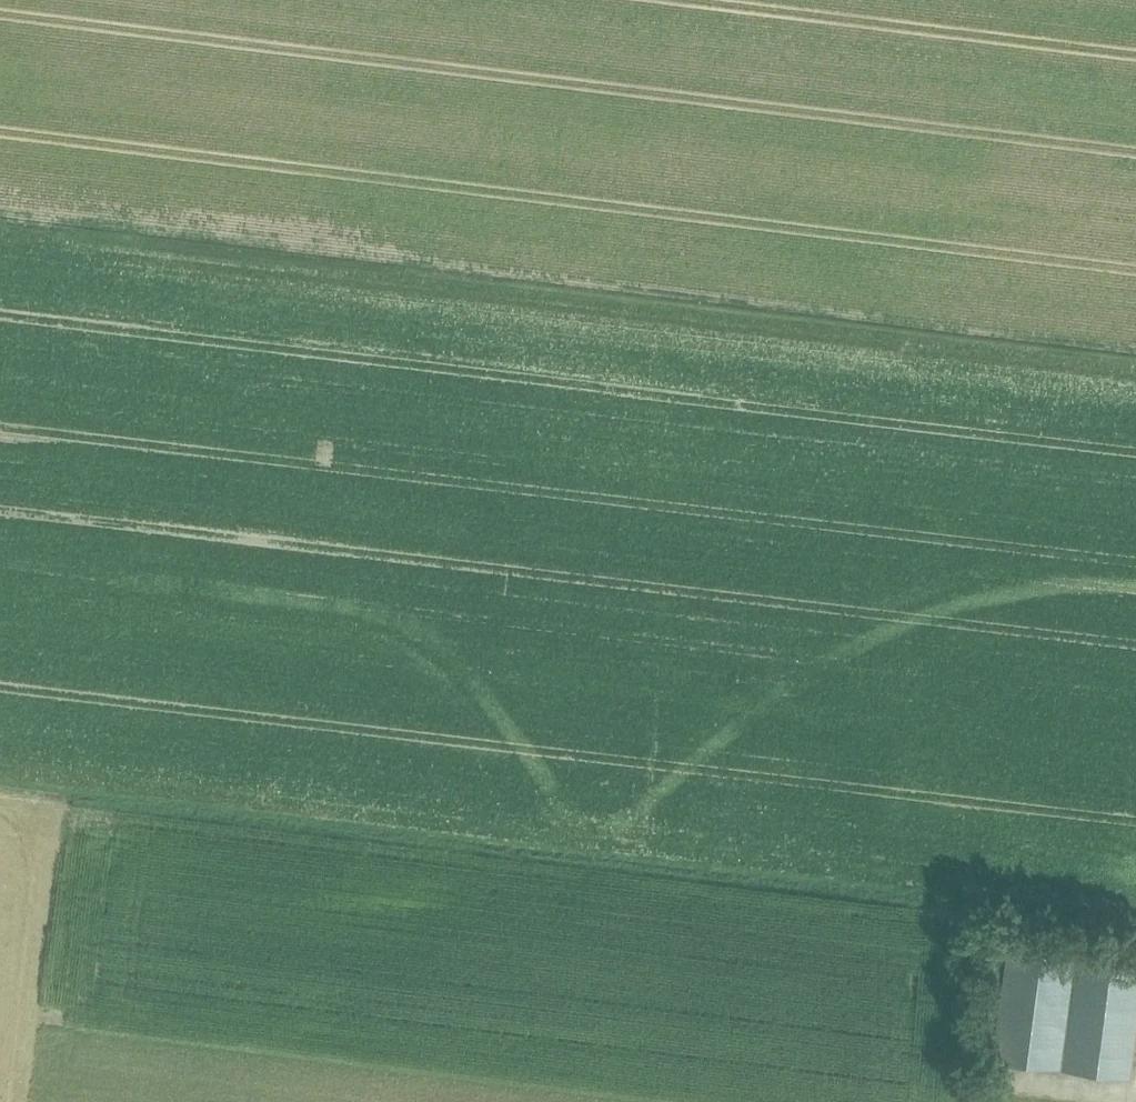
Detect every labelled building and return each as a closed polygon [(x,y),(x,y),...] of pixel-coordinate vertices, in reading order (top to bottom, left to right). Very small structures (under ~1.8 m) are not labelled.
[(1008,947),(993,1058),(1129,1075),(1135,1025),(1135,963),(1008,947)]
